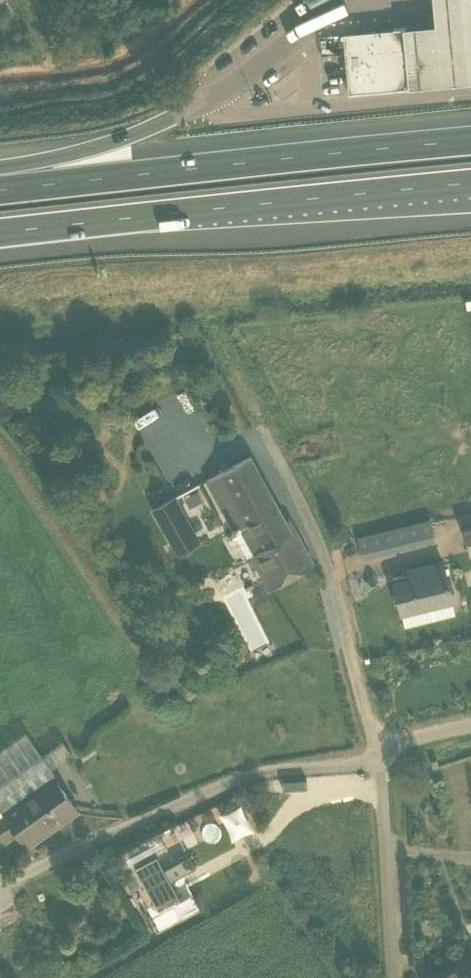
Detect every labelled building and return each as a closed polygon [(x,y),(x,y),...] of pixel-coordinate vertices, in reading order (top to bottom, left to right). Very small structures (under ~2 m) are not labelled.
[(438,23),(405,26),(411,86),(470,81),(470,0),(436,0),(438,23)] [(402,27),(344,33),(349,93),(408,88),(402,27)] [(233,529),(234,532),(233,533),(246,556),(251,554),(269,589),(314,564),(296,530),(292,532),(250,456),(207,479),(234,529),(233,529)] [(189,517),(165,530),(178,553),(201,540),(189,517)] [(419,522),(358,537),(362,555),(424,540),(419,522)] [(440,525),(432,526),(435,536),(442,534),(440,525)] [(466,541),(470,540),(470,527),(463,529),(466,541)] [(410,578),(395,582),(402,612),(402,614),(453,602),(453,600),(443,561),(408,569),(410,578)] [(253,654),(269,648),(261,627),(245,633),(253,654)] [(3,811),(18,801),(53,774),(54,776),(56,774),(26,732),(0,750),(0,814),(3,811)] [(47,752),(53,763),(74,752),(68,741),(47,752)] [(42,835),(78,809),(54,776),(53,774),(18,801),(3,811),(0,814),(0,840),(2,843),(17,832),(27,846),(42,835)] [(141,878),(142,878),(159,909),(180,898),(157,856),(135,868),(141,878)]
